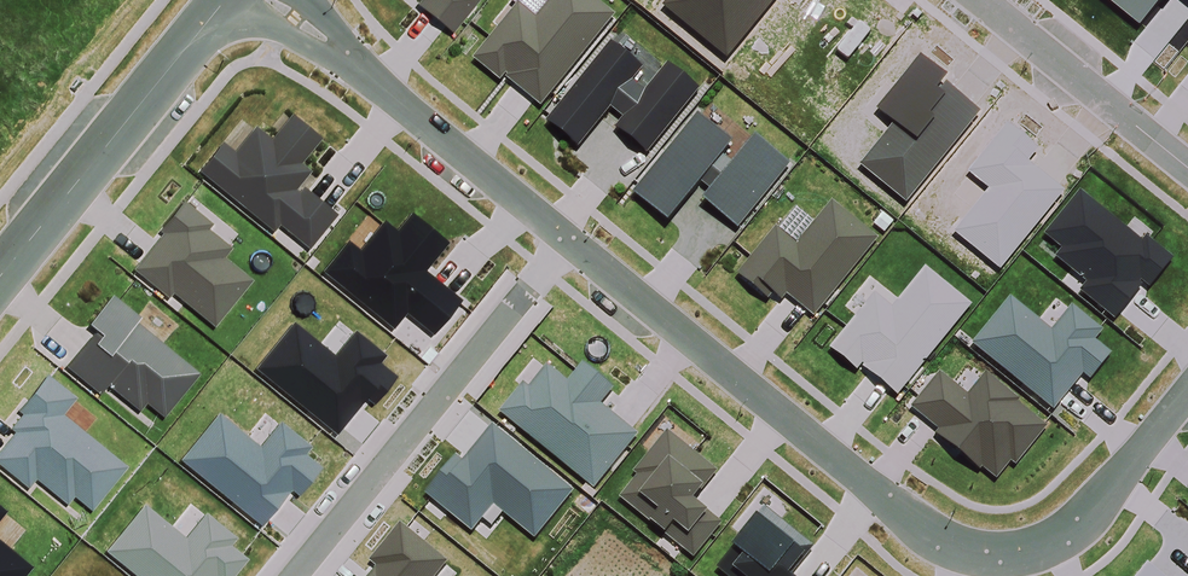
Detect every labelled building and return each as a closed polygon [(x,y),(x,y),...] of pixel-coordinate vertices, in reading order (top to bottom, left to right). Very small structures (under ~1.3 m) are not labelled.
[(274,230),(177,164),(132,229),(230,295),(274,230)] [(221,331),(110,255),(66,310),(172,382),(221,331)] [(50,342),(0,403),(0,425),(101,483),(156,420),(50,342)] [(0,470),(0,575),(13,575),(65,515),(0,470)]
